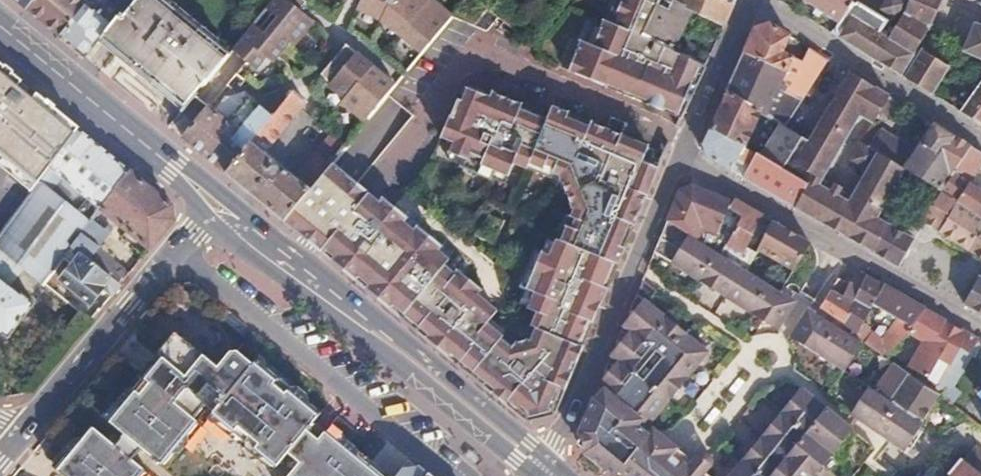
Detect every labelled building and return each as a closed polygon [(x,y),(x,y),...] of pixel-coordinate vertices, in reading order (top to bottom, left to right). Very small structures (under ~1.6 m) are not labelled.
[(27,10),(35,0),(15,0),(27,10)] [(27,10),(59,36),(89,0),(35,0),(27,10)] [(59,36),(84,57),(100,38),(120,13),(108,3),(110,1),(109,0),(89,0),(59,36)] [(100,38),(183,108),(228,55),(163,0),(138,0),(125,17),(120,13),(100,38)] [(230,52),(252,71),(265,56),(273,63),(290,44),(292,46),(312,21),(298,10),(304,2),(302,0),(273,0),(230,52)] [(452,17),(431,0),(361,0),(356,10),(380,22),(379,25),(402,33),(401,35),(422,53),(427,48),(452,17)] [(568,69),(592,79),(594,76),(623,89),(638,96),(636,100),(656,109),(659,104),(681,114),(704,64),(692,56),(643,26),(657,0),(624,0),(621,7),(617,17),(610,14),(606,22),(597,43),(591,40),(587,38),(581,51),(577,49),(568,69)] [(643,26),(692,56),(698,47),(687,40),(685,44),(676,39),(691,7),(723,25),(733,4),(726,0),(657,0),(643,26)] [(839,23),(856,4),(850,0),(805,0),(839,23)] [(911,3),(932,17),(937,5),(922,0),(912,0),(911,3)] [(886,4),(885,7),(885,12),(890,15),(896,7),(888,1),(886,4)] [(884,22),(863,51),(905,77),(922,52),(927,55),(928,53),(918,46),(935,20),(932,17),(911,3),(908,16),(903,21),(897,17),(900,13),(901,11),(901,6),(900,2),(896,7),(890,15),(884,22)] [(614,4),(610,14),(617,17),(621,7),(614,4)] [(839,23),(832,31),(863,51),(884,22),(880,19),(856,4),(839,23)] [(937,5),(932,17),(935,20),(942,7),(937,5)] [(885,12),(880,19),(884,22),(890,15),(885,12)] [(600,20),(591,40),(597,43),(606,22),(600,20)] [(966,49),(980,56),(980,23),(978,21),(966,49)] [(755,29),(744,53),(787,72),(793,57),(784,52),(790,36),(769,24),(755,29)] [(343,103),(366,122),(376,109),(396,85),(348,46),(325,74),(331,86),(346,99),(343,103)] [(744,53),(727,91),(761,113),(780,126),(799,100),(783,92),(788,81),(794,78),(804,84),(807,79),(813,83),(827,59),(810,48),(804,63),(793,57),(787,72),(744,53)] [(922,52),(905,77),(918,85),(934,60),(927,55),(922,52)] [(936,58),(934,60),(948,69),(949,66),(936,58)] [(934,60),(918,85),(932,93),(948,69),(934,60)] [(32,190),(48,168),(77,130),(56,113),(52,116),(17,86),(20,83),(0,67),(0,164),(32,190)] [(847,71),(822,119),(847,133),(859,113),(874,87),(847,71)] [(594,76),(592,79),(621,93),(623,89),(594,76)] [(464,78),(461,84),(488,95),(490,89),(464,78)] [(960,110),(980,123),(980,82),(976,87),(960,110)] [(330,165),(283,221),(416,330),(421,324),(430,331),(425,338),(446,355),(451,348),(460,356),(456,363),(481,383),(486,377),(496,386),(492,392),(504,402),(509,396),(528,412),(528,422),(530,423),(552,417),(553,415),(548,406),(555,387),(563,390),(569,376),(561,372),(567,359),(575,363),(578,355),(582,347),(576,344),(586,320),(592,322),(606,289),(607,287),(602,285),(611,261),(616,264),(624,247),(618,244),(627,224),(633,226),(647,184),(658,162),(643,155),(648,145),(634,139),(632,144),(618,138),(620,133),(589,119),(587,124),(564,115),(566,110),(551,103),(546,113),(544,120),(517,108),(520,102),(490,89),(488,95),(461,84),(439,137),(453,143),(448,153),(463,159),(460,167),(484,178),(488,170),(505,177),(508,171),(523,177),(526,171),(548,180),(553,183),(566,218),(564,222),(551,251),(545,248),(539,262),(530,258),(524,255),(508,292),(515,295),(524,299),(518,312),(522,314),(521,316),(534,322),(530,330),(535,333),(530,345),(513,344),(508,349),(498,340),(501,337),(485,323),(495,311),(473,293),(451,274),(441,266),(447,260),(435,250),(439,245),(415,225),(411,230),(398,220),(403,215),(379,196),(375,201),(330,165)] [(874,87),(859,113),(875,123),(890,97),(874,87)] [(727,91),(711,126),(744,147),(761,113),(727,91)] [(205,106),(179,135),(192,146),(226,174),(272,118),(249,97),(244,92),(226,98),(213,113),(205,106)] [(272,118),(226,174),(283,221),(330,165),(343,149),(336,143),(333,141),(320,157),(316,154),(295,179),(265,154),(301,109),(306,103),(293,92),(272,118)] [(520,102),(517,108),(544,120),(546,113),(520,102)] [(659,104),(656,109),(679,119),(681,114),(659,104)] [(566,110),(564,115),(587,124),(589,119),(566,110)] [(822,119),(807,144),(832,159),(847,133),(822,119)] [(913,150),(901,165),(905,168),(940,189),(942,191),(954,174),(973,147),(935,124),(916,152),(913,150)] [(711,126),(703,145),(709,159),(732,172),(739,160),(750,167),(756,155),(744,147),(711,126)] [(780,126),(761,158),(782,171),(785,166),(801,140),(780,126)] [(77,130),(48,168),(85,200),(99,211),(101,209),(130,173),(77,130)] [(620,133),(618,138),(632,144),(634,139),(620,133)] [(801,140),(785,166),(809,181),(816,185),(821,177),(822,176),(832,159),(807,144),(801,140)] [(862,142),(853,159),(857,162),(867,145),(862,142)] [(857,162),(855,166),(855,172),(864,178),(882,189),(898,163),(867,145),(857,162)] [(448,153),(445,161),(460,167),(463,159),(448,153)] [(750,167),(743,178),(796,205),(809,181),(785,166),(782,171),(761,158),(756,155),(750,167)] [(898,163),(882,189),(886,191),(901,165),(898,163)] [(901,165),(886,191),(888,193),(890,194),(905,168),(901,165)] [(0,232),(0,249),(23,267),(43,283),(64,257),(73,245),(89,225),(75,213),(85,200),(48,168),(32,190),(0,232)] [(488,170),(484,178),(501,186),(505,177),(488,170)] [(526,171),(523,177),(545,187),(548,180),(526,171)] [(130,173),(101,209),(150,251),(173,223),(169,206),(130,173)] [(942,191),(959,201),(980,216),(980,192),(954,174),(942,191)] [(822,176),(821,177),(829,185),(831,181),(822,176)] [(821,177),(816,185),(825,191),(829,185),(821,177)] [(864,178),(861,183),(879,194),(882,189),(864,178)] [(796,205),(795,206),(821,221),(835,197),(825,191),(816,185),(809,181),(796,205)] [(831,181),(829,185),(837,194),(835,197),(846,204),(853,194),(831,181)] [(861,183),(853,194),(872,194),(880,210),(887,199),(879,194),(861,183)] [(679,192),(666,221),(688,235),(723,256),(742,218),(728,210),(733,200),(725,195),(717,196),(713,201),(707,196),(709,194),(691,185),(679,192)] [(829,185),(825,191),(835,197),(837,194),(829,185)] [(882,189),(879,194),(887,199),(890,194),(888,193),(886,191),(882,189)] [(940,189),(922,219),(925,221),(942,231),(959,201),(942,191),(940,189)] [(853,194),(846,204),(863,214),(878,223),(882,217),(878,214),(880,210),(872,194),(853,194)] [(835,197),(821,221),(833,227),(838,218),(846,223),(849,208),(845,206),(846,204),(835,197)] [(880,210),(878,214),(882,217),(892,203),(887,199),(880,210)] [(742,218),(723,256),(739,265),(763,217),(733,200),(728,210),(742,218)] [(942,231),(971,249),(980,232),(980,216),(959,201),(942,231)] [(838,218),(833,227),(850,237),(863,214),(846,204),(845,206),(849,208),(846,223),(838,218)] [(863,214),(850,237),(898,264),(904,253),(910,241),(878,223),(863,214)] [(486,217),(468,239),(491,249),(502,224),(486,217)] [(882,217),(878,223),(910,241),(912,235),(882,217)] [(558,219),(545,248),(551,251),(564,222),(558,219)] [(89,225),(73,245),(112,278),(121,286),(129,276),(98,250),(108,236),(91,221),(89,225)] [(771,222),(759,249),(796,271),(812,245),(771,222)] [(627,224),(618,244),(624,247),(633,226),(627,224)] [(971,249),(980,255),(980,232),(971,249)] [(659,237),(652,252),(777,327),(794,299),(783,293),(748,271),(739,265),(723,256),(688,235),(679,250),(659,237)] [(536,244),(530,258),(539,262),(545,248),(536,244)] [(72,264),(59,279),(90,304),(102,289),(112,278),(73,245),(64,257),(72,264)] [(9,337),(34,303),(11,284),(23,267),(0,249),(0,330),(9,337)] [(611,261),(602,285),(607,287),(616,264),(611,261)] [(847,264),(838,277),(845,281),(853,268),(847,264)] [(455,270),(451,274),(473,293),(476,288),(455,270)] [(861,272),(853,285),(860,289),(867,276),(861,272)] [(970,292),(980,299),(980,276),(979,275),(970,292)] [(860,289),(839,327),(853,335),(872,302),(899,318),(894,327),(892,326),(885,339),(880,336),(876,343),(867,337),(864,342),(894,359),(895,360),(912,331),(926,309),(867,276),(860,289)] [(838,277),(816,313),(839,327),(860,289),(853,285),(845,298),(837,293),(845,281),(838,277)] [(112,278),(102,289),(111,297),(121,286),(112,278)] [(573,446),(602,471),(603,470),(610,475),(626,475),(618,469),(652,429),(646,424),(706,350),(634,292),(627,307),(632,310),(619,325),(614,340),(618,344),(607,357),(602,370),(607,374),(596,387),(573,446)] [(964,302),(980,313),(980,299),(970,292),(964,302)] [(515,295),(509,308),(518,312),(524,299),(515,295)] [(807,307),(790,335),(841,366),(859,339),(853,335),(839,327),(816,313),(807,307)] [(926,309),(912,331),(929,341),(915,365),(929,374),(941,354),(952,360),(960,344),(970,350),(979,339),(926,309)] [(586,320),(576,344),(582,347),(592,322),(586,320)] [(421,324),(416,330),(425,338),(430,331),(421,324)] [(109,420),(163,465),(200,420),(194,415),(206,401),(235,426),(233,429),(276,464),(288,449),(301,459),(287,475),(382,475),(326,429),(317,439),(305,429),(317,415),(239,350),(230,352),(217,367),(178,335),(109,420)] [(936,388),(941,392),(953,401),(962,392),(955,385),(972,353),(976,356),(980,351),(980,341),(979,339),(970,350),(960,344),(952,360),(941,380),(936,388)] [(451,348),(446,355),(456,363),(460,356),(451,348)] [(567,359),(561,372),(569,376),(575,363),(567,359)] [(894,359),(875,387),(897,401),(921,418),(941,392),(936,388),(895,360),(894,359)] [(486,377),(481,383),(492,392),(496,386),(486,377)] [(870,383),(852,411),(877,429),(897,401),(875,387),(870,383)] [(555,387),(548,406),(553,415),(563,390),(555,387)] [(873,448),(799,388),(728,475),(851,475),(873,448)] [(509,396),(504,402),(528,422),(528,412),(509,396)] [(897,401),(877,429),(901,446),(918,423),(921,418),(897,401)] [(60,474),(62,475),(137,475),(141,471),(95,432),(60,474)] [(664,449),(651,451),(631,475),(696,475),(664,449)] [(967,462),(980,474),(980,450),(979,449),(967,462)] [(967,462),(962,458),(952,471),(959,475),(980,475),(980,474),(967,462)] [(408,460),(395,475),(428,475),(408,460)]
